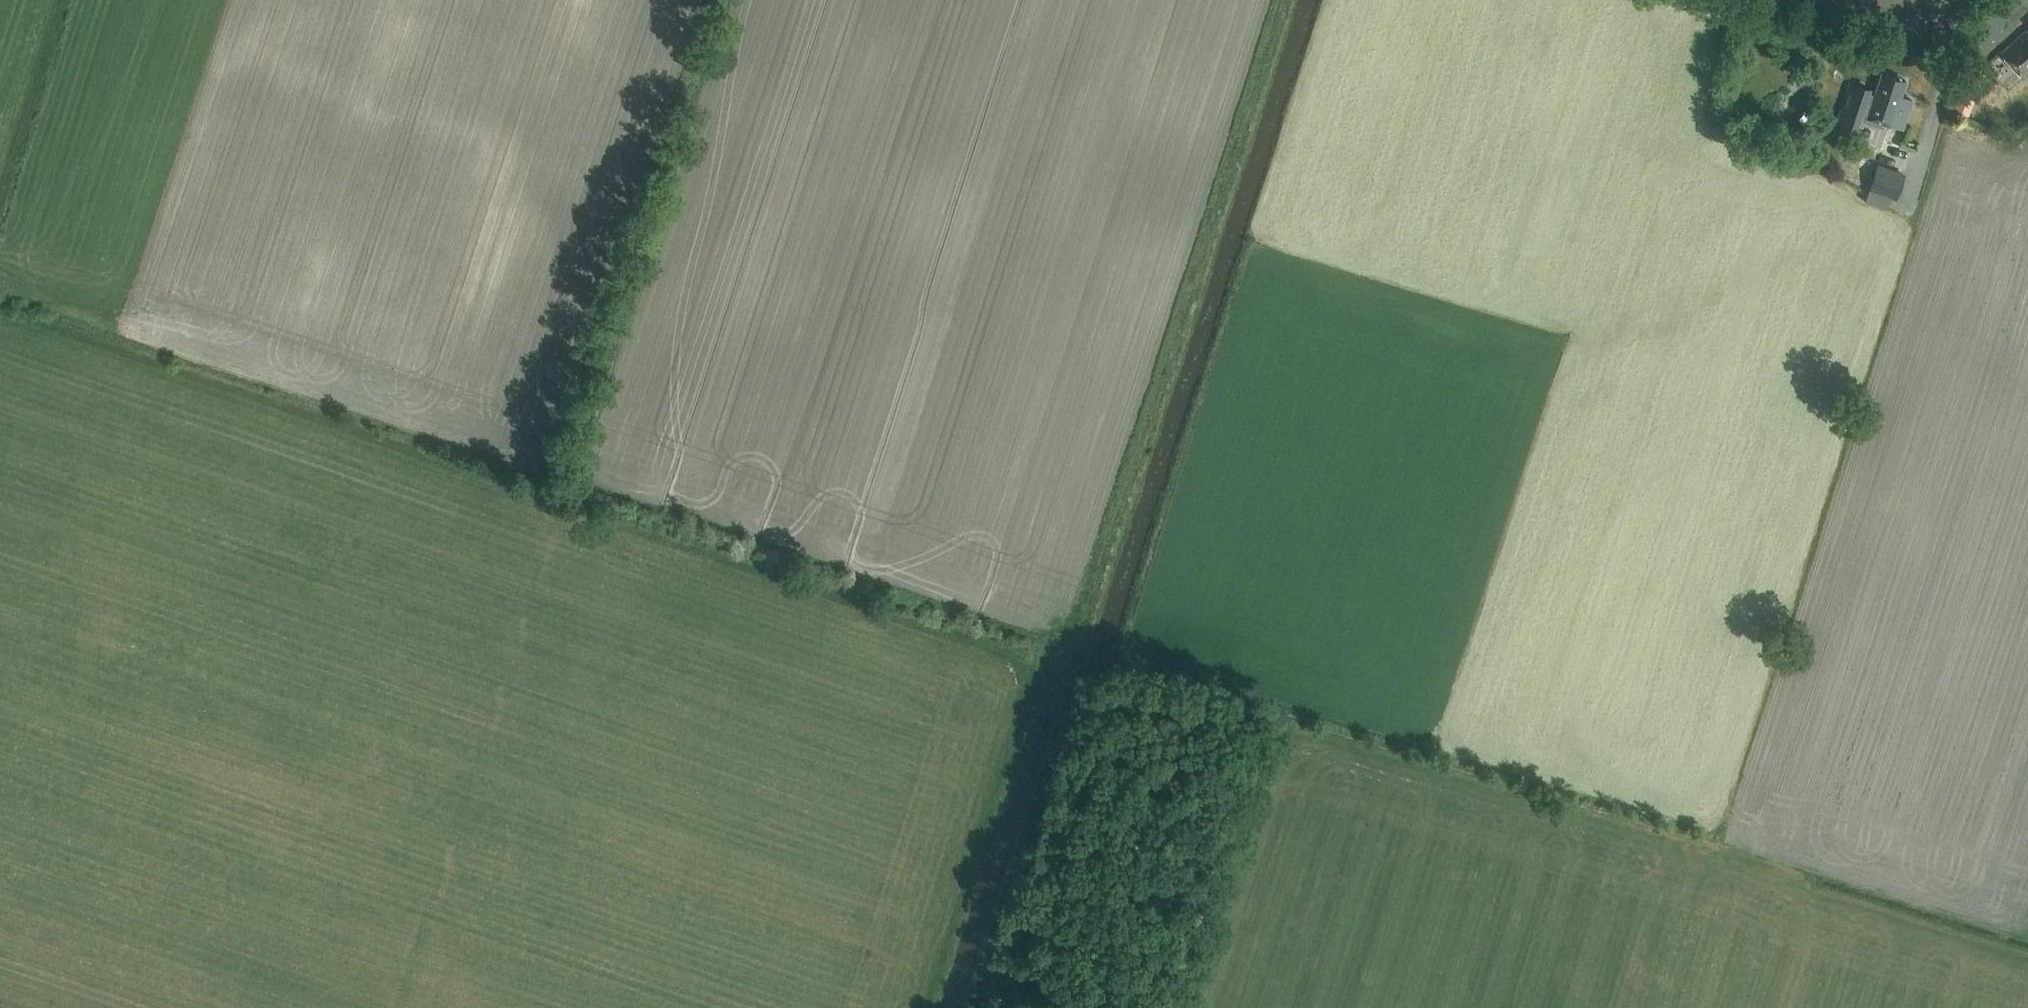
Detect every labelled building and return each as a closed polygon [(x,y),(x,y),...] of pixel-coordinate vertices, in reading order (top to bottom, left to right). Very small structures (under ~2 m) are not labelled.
[(2002,52),(2025,77),(2027,74),(2027,29),(2002,52)] [(1976,98),(1986,73),(1972,67),(1966,81),(1962,79),(1957,90),(1976,98)] [(1900,96),(1905,80),(1883,73),(1876,93),(1872,92),(1864,115),(1867,116),(1865,122),(1868,126),(1881,130),(1884,129),(1886,122),(1905,128),(1914,100),(1900,96)] [(1897,200),(1906,173),(1879,164),(1877,164),(1868,190),(1897,200)]
